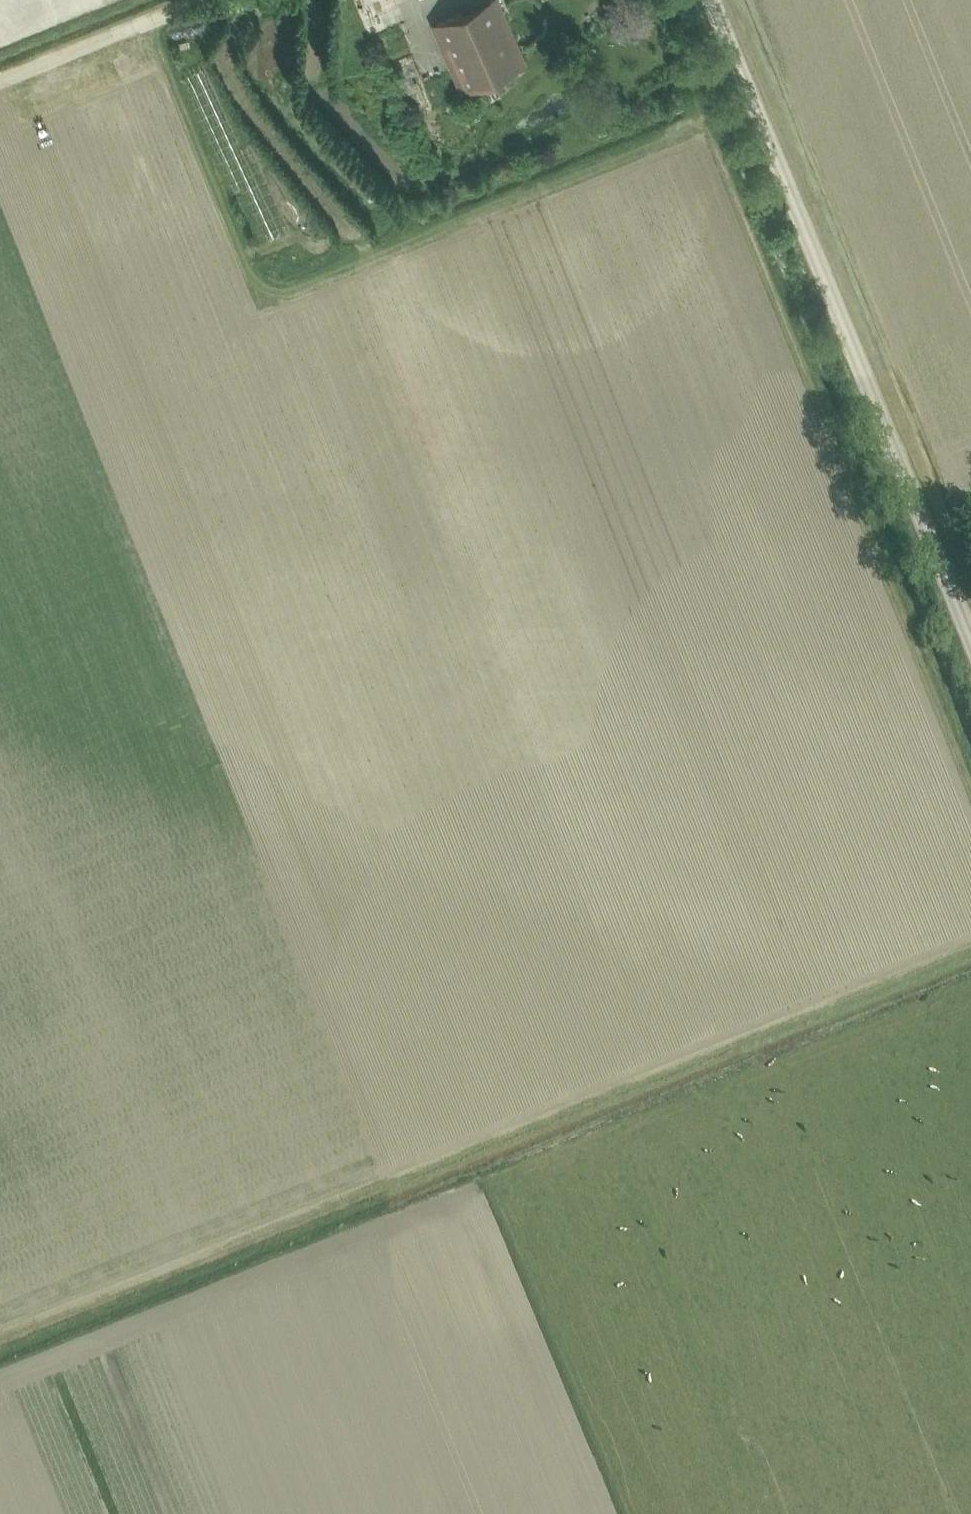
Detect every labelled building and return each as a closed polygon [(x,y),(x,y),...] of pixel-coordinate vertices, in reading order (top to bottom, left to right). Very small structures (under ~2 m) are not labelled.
[(525,61),(498,0),(487,0),(431,24),(460,90),(525,61)]
